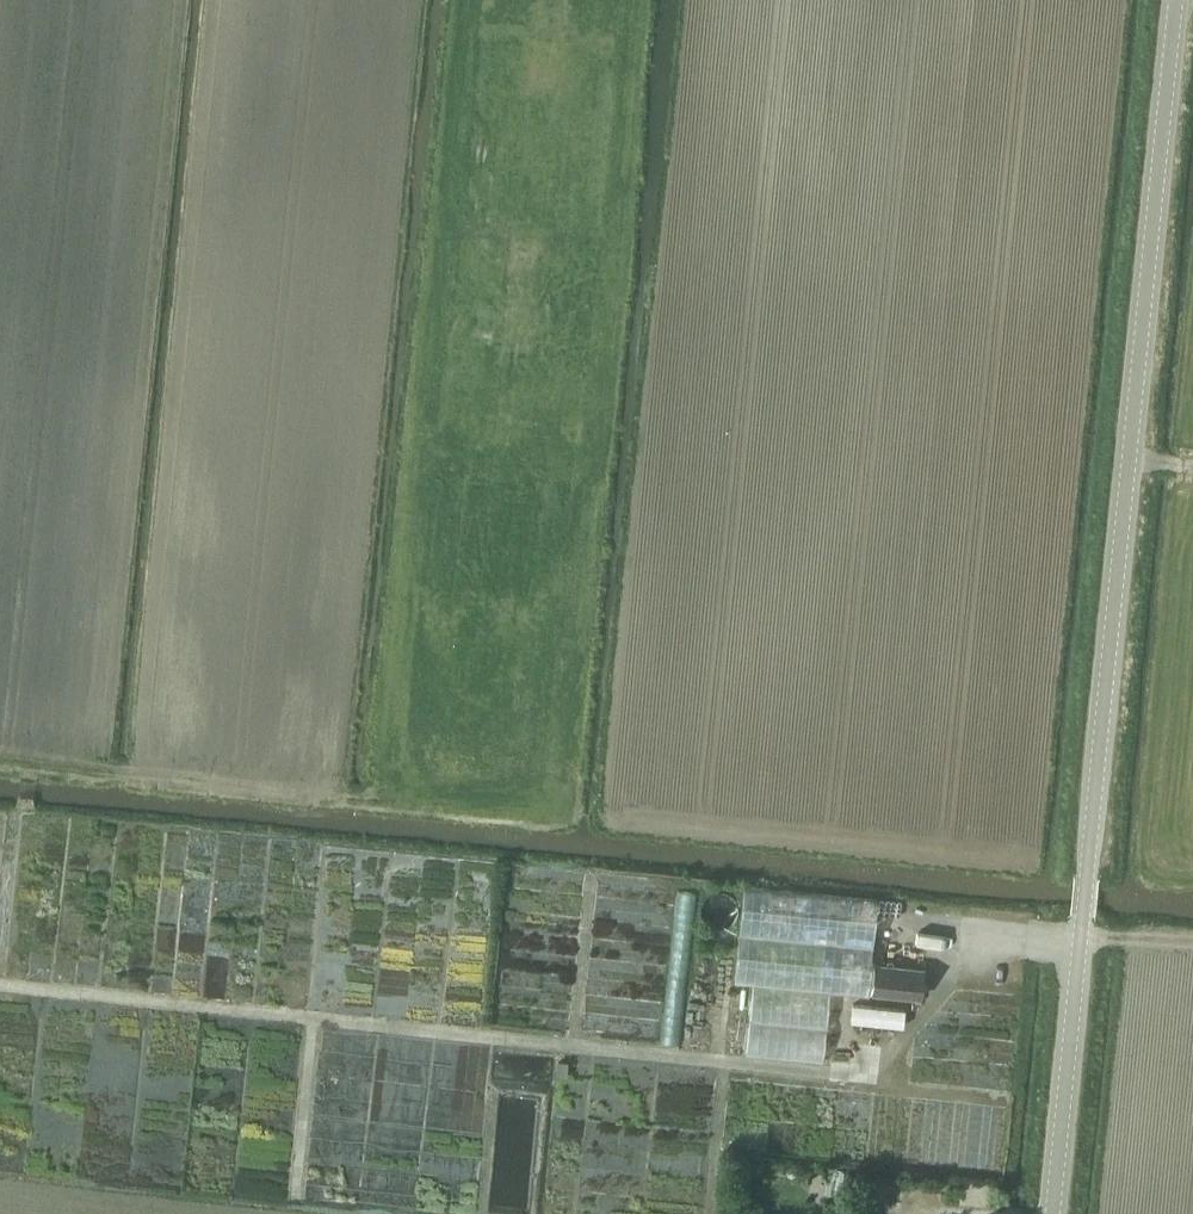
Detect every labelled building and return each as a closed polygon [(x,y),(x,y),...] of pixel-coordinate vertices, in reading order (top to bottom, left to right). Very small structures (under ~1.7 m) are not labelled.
[(873,991),(921,996),(924,967),(876,963),(873,991)] [(852,1003),(851,1021),(903,1026),(905,1009),(852,1003)]
